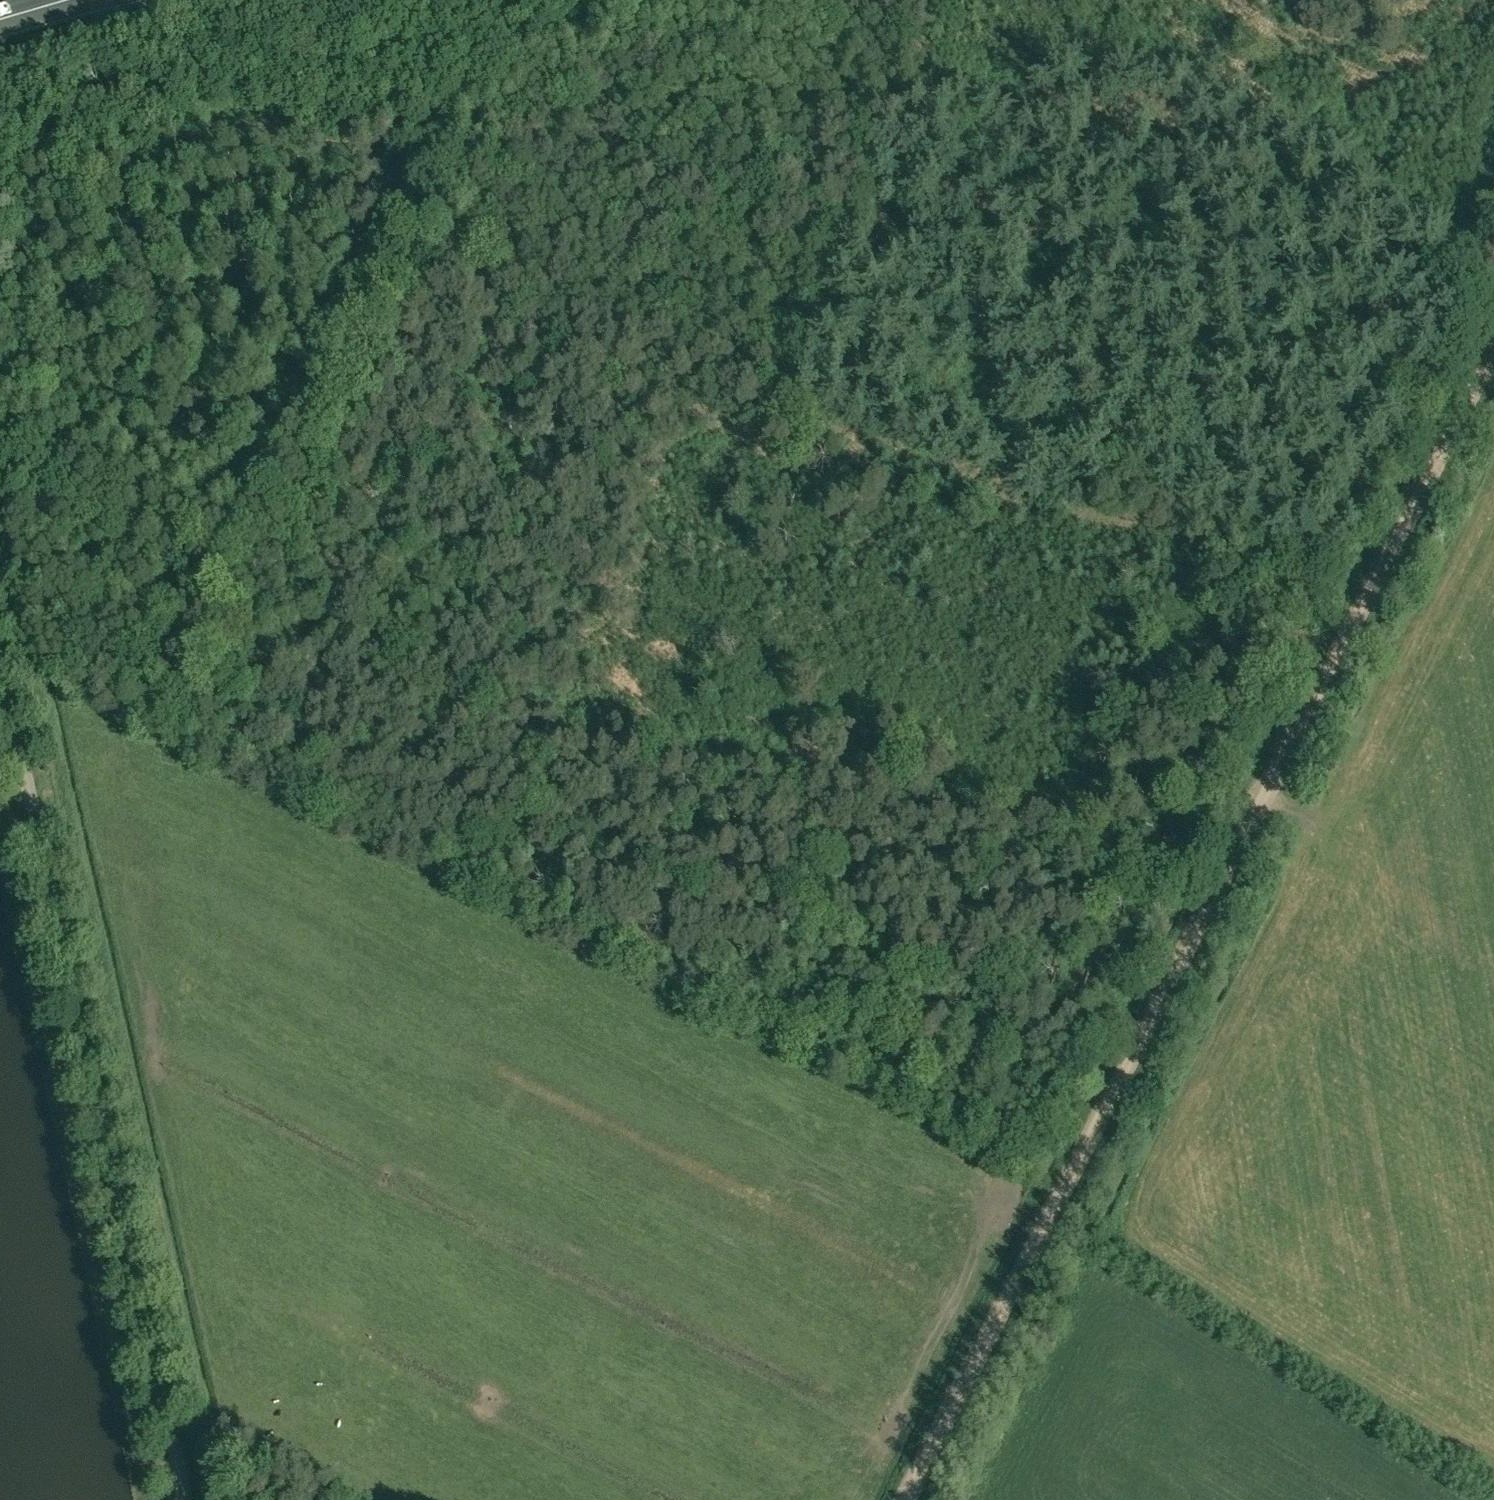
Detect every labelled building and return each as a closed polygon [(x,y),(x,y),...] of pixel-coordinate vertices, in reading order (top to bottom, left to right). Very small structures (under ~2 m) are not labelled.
[(3,1),(6,13),(68,0),(6,0),(3,1)]
